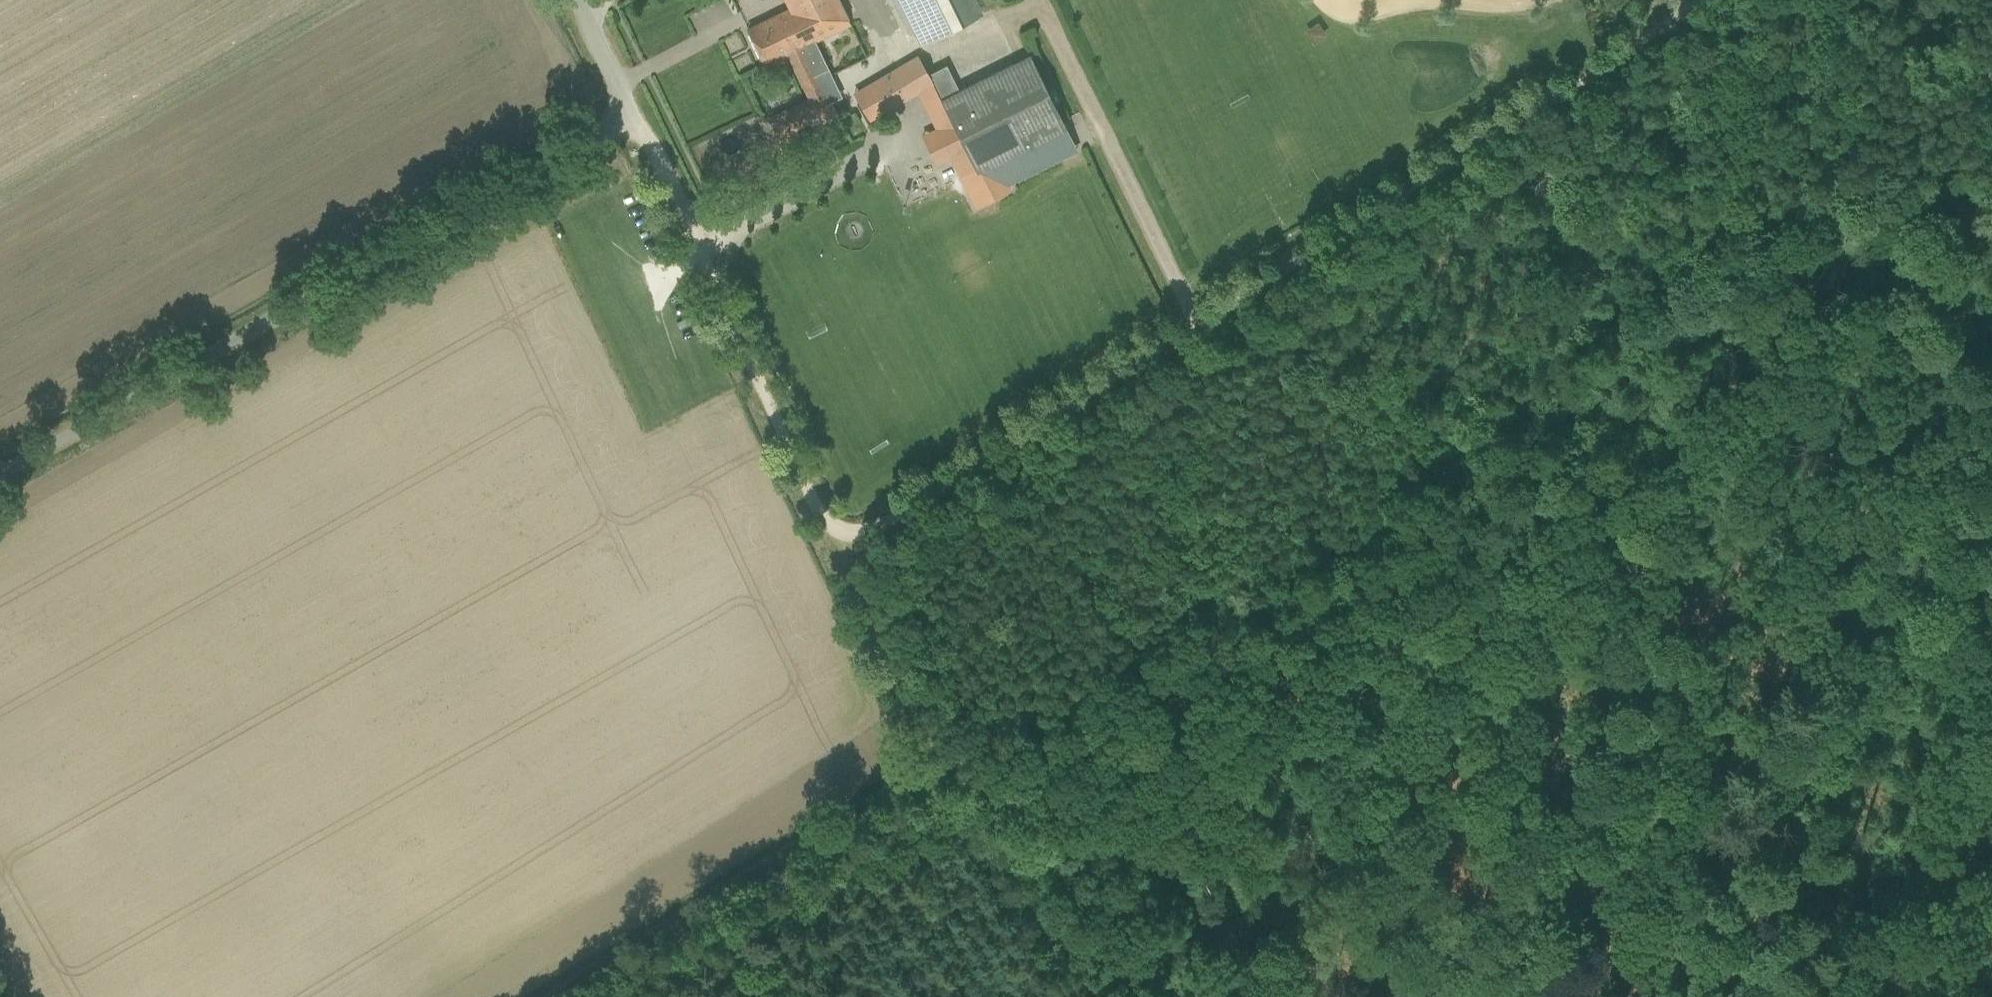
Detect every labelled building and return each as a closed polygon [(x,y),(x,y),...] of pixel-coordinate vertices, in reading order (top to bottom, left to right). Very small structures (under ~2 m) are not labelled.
[(747,29),(764,63),(775,57),(776,60),(787,54),(808,98),(805,99),(772,114),(782,134),(784,138),(780,140),(787,154),(804,146),(796,128),(818,118),(815,112),(831,104),(823,86),(808,55),(811,54),(807,45),(850,24),(839,0),(785,0),(789,9),(791,12),(777,19),(775,16),(747,29)] [(913,29),(921,44),(982,14),(975,0),(892,0),(908,32),(913,29)] [(882,91),(860,104),(869,120),(916,92),(932,83),(976,171),(989,199),(1009,189),(1006,183),(1060,157),(1049,135),(1065,126),(1029,54),(959,88),(945,63),(927,74),(916,56),(875,80),(882,91)]
